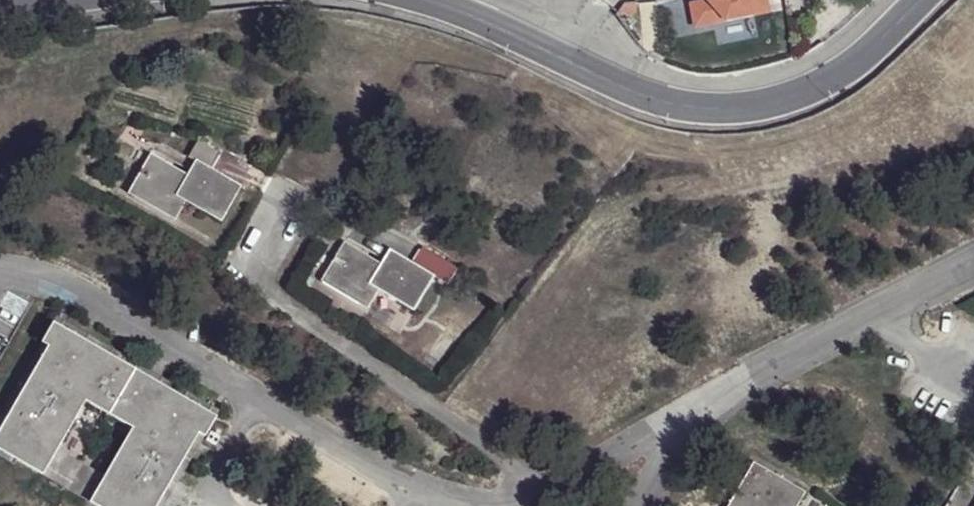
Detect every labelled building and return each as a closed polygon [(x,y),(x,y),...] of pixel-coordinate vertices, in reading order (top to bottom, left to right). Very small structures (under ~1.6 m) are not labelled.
[(692,8),(697,34),(769,20),(767,0),(714,0),(707,7),(692,8)] [(194,160),(208,169),(217,153),(196,140),(185,157),(193,161),(194,160)] [(172,195),(185,174),(147,153),(125,192),(171,220),(183,201),(172,195)] [(219,222),(239,187),(208,169),(194,160),(193,161),(185,174),(172,195),(183,201),(219,222)] [(379,264),(388,249),(365,234),(356,250),(379,264)] [(367,284),(379,264),(356,250),(343,243),(320,281),(366,309),(377,291),(367,284)] [(412,262),(433,276),(442,260),(420,247),(412,262)] [(377,291),(412,311),(433,276),(412,262),(388,249),(379,264),(367,284),(377,291)] [(458,269),(442,260),(433,276),(449,285),(458,269)] [(96,505),(155,505),(197,433),(204,437),(215,417),(52,323),(41,343),(47,346),(0,428),(0,451),(41,475),(56,449),(85,401),(131,427),(103,476),(89,502),(96,505)] [(103,476),(56,449),(41,475),(89,502),(103,476)] [(729,505),(798,505),(806,492),(754,462),(729,505)] [(963,480),(947,505),(973,505),(973,487),(963,480)]
